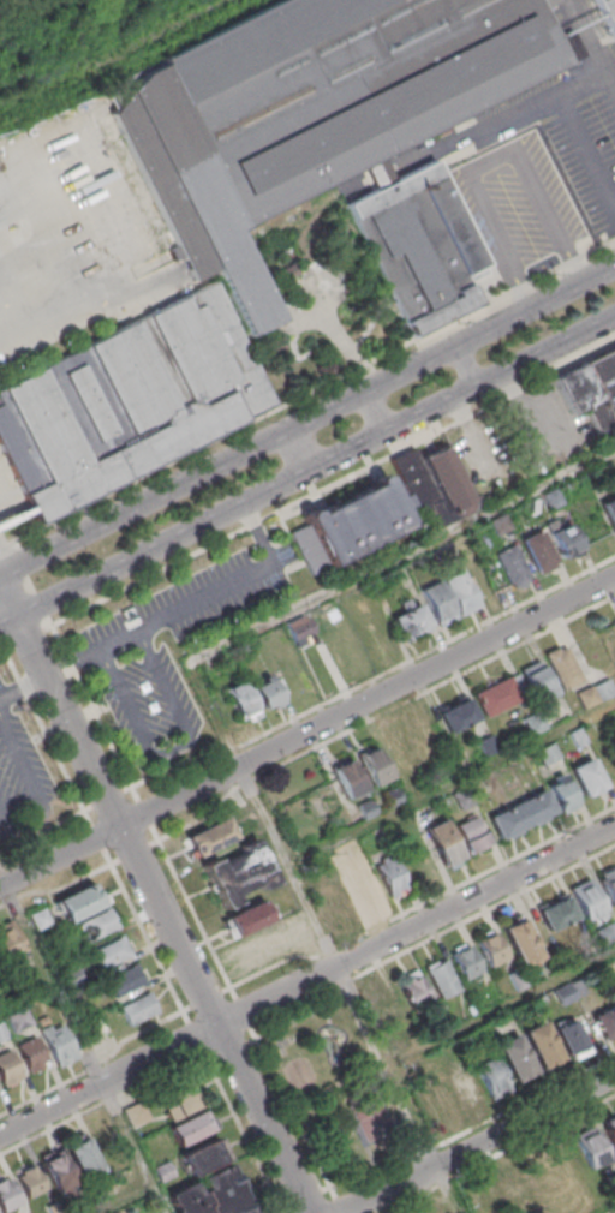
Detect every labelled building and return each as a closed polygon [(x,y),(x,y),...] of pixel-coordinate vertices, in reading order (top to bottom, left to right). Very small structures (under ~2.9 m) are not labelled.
[(100,89),(279,0),(541,0),(571,61),(234,229),(279,319),(249,334),(216,268),(193,279),(111,112),(100,89)] [(614,35),(597,0),(614,0),(614,35)] [(479,300),(414,334),(346,205),(432,160),(488,264),(467,276),(479,300)] [(10,227),(0,202),(0,231),(10,227)] [(26,494),(0,441),(0,388),(214,280),(276,402),(40,521),(35,510),(26,494)] [(614,348),(614,351),(614,429),(584,365),(614,348)] [(614,432),(614,429),(584,365),(556,380),(574,416),(585,410),(599,438),(614,432)] [(392,460),(422,520),(434,514),(441,527),(471,514),(477,496),(449,443),(420,458),(414,447),(392,460)] [(311,575),(410,526),(401,509),(411,504),(404,490),(396,494),(388,477),(304,519),(308,525),(291,533),(311,575)] [(549,510),(565,503),(555,486),(541,495),(549,510)] [(35,510),(26,494),(0,507),(0,527),(35,510)] [(602,504),(614,497),(614,531),(602,504)] [(497,537),(512,528),(503,513),(489,520),(497,537)] [(585,554),(571,524),(560,530),(555,520),(547,524),(559,549),(565,546),(572,560),(585,554)] [(520,543),(537,574),(559,562),(542,531),(520,543)] [(512,587),(532,576),(515,544),(495,554),(512,587)] [(441,581),(459,616),(480,605),(462,569),(441,581)] [(422,591),(441,581),(459,616),(440,626),(422,591)] [(422,603),(432,626),(404,639),(393,617),(405,613),(400,602),(408,598),(413,606),(422,603)] [(286,625),(303,616),(304,620),(308,617),(316,633),(304,639),(306,644),(298,649),(286,625)] [(566,647),(583,681),(562,692),(544,655),(556,649),(559,651),(566,647)] [(520,671),(538,661),(556,694),(537,705),(520,671)] [(262,710),(251,688),(263,682),(262,680),(269,675),(283,704),(274,709),(273,705),(262,710)] [(473,695),(509,677),(521,701),(484,719),(473,695)] [(614,694),(598,703),(591,687),(608,679),(614,694)] [(262,716),(249,723),(246,718),(239,722),(223,691),(243,681),(262,716)] [(574,694),(590,686),(591,687),(598,703),(583,710),(574,694)] [(437,713),(438,712),(437,710),(444,706),(446,709),(458,703),(456,700),(464,697),(465,699),(466,699),(477,721),(448,735),(437,713)] [(520,721),(537,711),(547,729),(529,737),(520,721)] [(490,735),(497,751),(484,758),(476,742),(490,735)] [(534,752),(540,767),(560,758),(553,743),(534,752)] [(372,788),(356,758),(375,748),(390,778),(372,788)] [(605,787),(590,757),(569,768),(584,798),(605,787)] [(330,770),(348,760),(364,791),(346,800),(330,770)] [(561,814),(578,805),(563,777),(546,786),(561,814)] [(402,801),(388,809),(381,794),(395,787),(402,801)] [(501,841),(510,837),(512,841),(525,833),(523,830),(536,824),(538,827),(551,820),(549,817),(557,813),(547,790),(490,819),(501,841)] [(363,821),(356,807),(370,800),(377,814),(363,821)] [(185,838),(225,818),(235,838),(196,859),(185,838)] [(465,855),(487,848),(478,818),(455,825),(465,855)] [(423,831),(445,869),(464,858),(443,820),(423,831)] [(201,864),(220,908),(277,883),(257,839),(201,864)] [(419,847),(402,855),(418,888),(434,880),(419,847)] [(392,897),(409,887),(390,856),(373,866),(392,897)] [(612,907),(614,905),(614,865),(596,874),(612,907)] [(388,901),(375,876),(355,887),(368,911),(388,901)] [(584,923),(605,915),(591,878),(570,886),(584,923)] [(66,924),(106,902),(93,879),(54,902),(66,924)] [(548,932),(576,918),(565,894),(536,908),(548,932)] [(221,919),(231,939),(272,918),(263,898),(221,919)] [(119,927),(110,907),(78,922),(87,942),(119,927)] [(541,956),(520,916),(500,926),(521,966),(541,956)] [(26,950),(12,919),(0,925),(0,948),(5,959),(26,950)] [(507,958),(494,929),(474,937),(487,966),(507,958)] [(278,950),(269,930),(236,945),(245,965),(278,950)] [(91,950),(100,970),(133,955),(123,935),(91,950)] [(482,969),(465,940),(445,952),(462,980),(482,969)] [(440,998),(459,989),(442,957),(424,966),(440,998)] [(145,984),(135,964),(106,979),(115,999),(145,984)] [(412,1012),(432,1002),(416,972),(397,981),(412,1012)] [(368,998),(383,1028),(402,1018),(387,988),(368,998)] [(128,1026),(159,1012),(150,992),(119,1007),(128,1026)] [(590,1016),(599,1039),(614,1032),(614,1005),(590,1016)] [(15,1034),(32,1025),(24,1011),(8,1020),(15,1034)] [(587,1050),(570,1024),(557,1033),(573,1059),(587,1050)] [(42,1030),(53,1026),(55,1030),(65,1026),(80,1059),(61,1069),(42,1030)] [(540,1070),(558,1061),(541,1026),(523,1034),(540,1070)] [(514,1083),(533,1074),(515,1036),(495,1046),(514,1083)] [(19,1046),(37,1038),(52,1066),(32,1076),(19,1046)] [(7,1089),(0,1074),(0,1056),(12,1051),(26,1080),(7,1089)] [(509,1089),(490,1056),(471,1066),(490,1099),(509,1089)] [(448,1078),(460,1109),(481,1100),(469,1070),(448,1078)] [(419,1090),(434,1123),(456,1113),(441,1080),(419,1090)] [(167,1127),(176,1146),(213,1129),(203,1107),(202,1108),(190,1082),(160,1095),(174,1124),(167,1127)] [(132,1129),(150,1120),(141,1101),(123,1109),(132,1129)] [(613,1152),(614,1151),(614,1120),(606,1122),(613,1152)] [(608,1161),(594,1126),(572,1135),(586,1170),(608,1161)] [(79,1180),(102,1171),(86,1132),(64,1141),(79,1180)] [(190,1176),(227,1159),(217,1137),(180,1154),(190,1176)] [(39,1157),(55,1192),(75,1182),(59,1148),(39,1157)] [(14,1173),(27,1200),(46,1190),(34,1164),(14,1173)] [(232,1164),(166,1192),(175,1212),(253,1212),(232,1164)] [(0,1180),(0,1212),(19,1208),(13,1177),(0,1180)]
